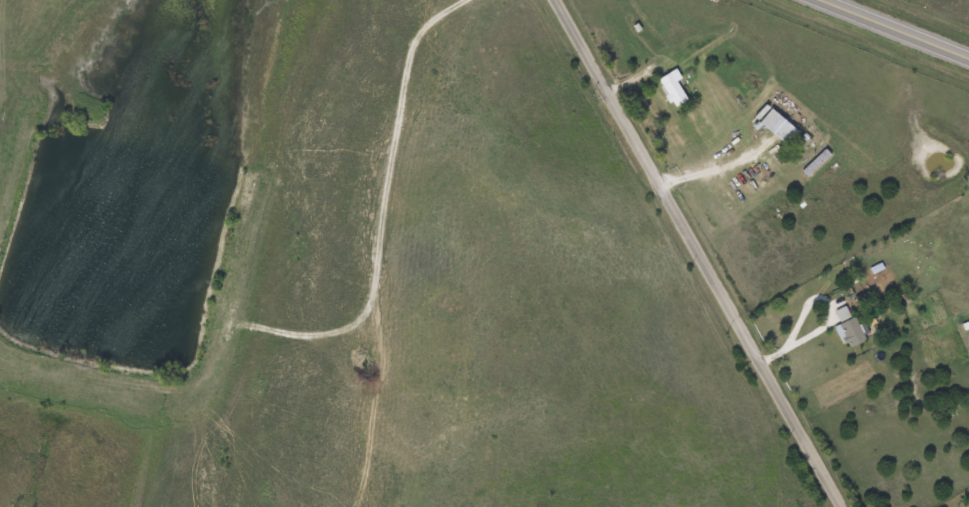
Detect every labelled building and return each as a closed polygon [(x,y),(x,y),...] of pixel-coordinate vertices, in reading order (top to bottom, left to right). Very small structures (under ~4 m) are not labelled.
[(679,79),(676,81),(687,100),(672,108),(657,79),(674,70),(679,79)] [(796,132),(784,145),(756,121),(768,108),(796,132)] [(841,324),(835,313),(847,306),(865,338),(848,347),(836,327),(841,324)]
